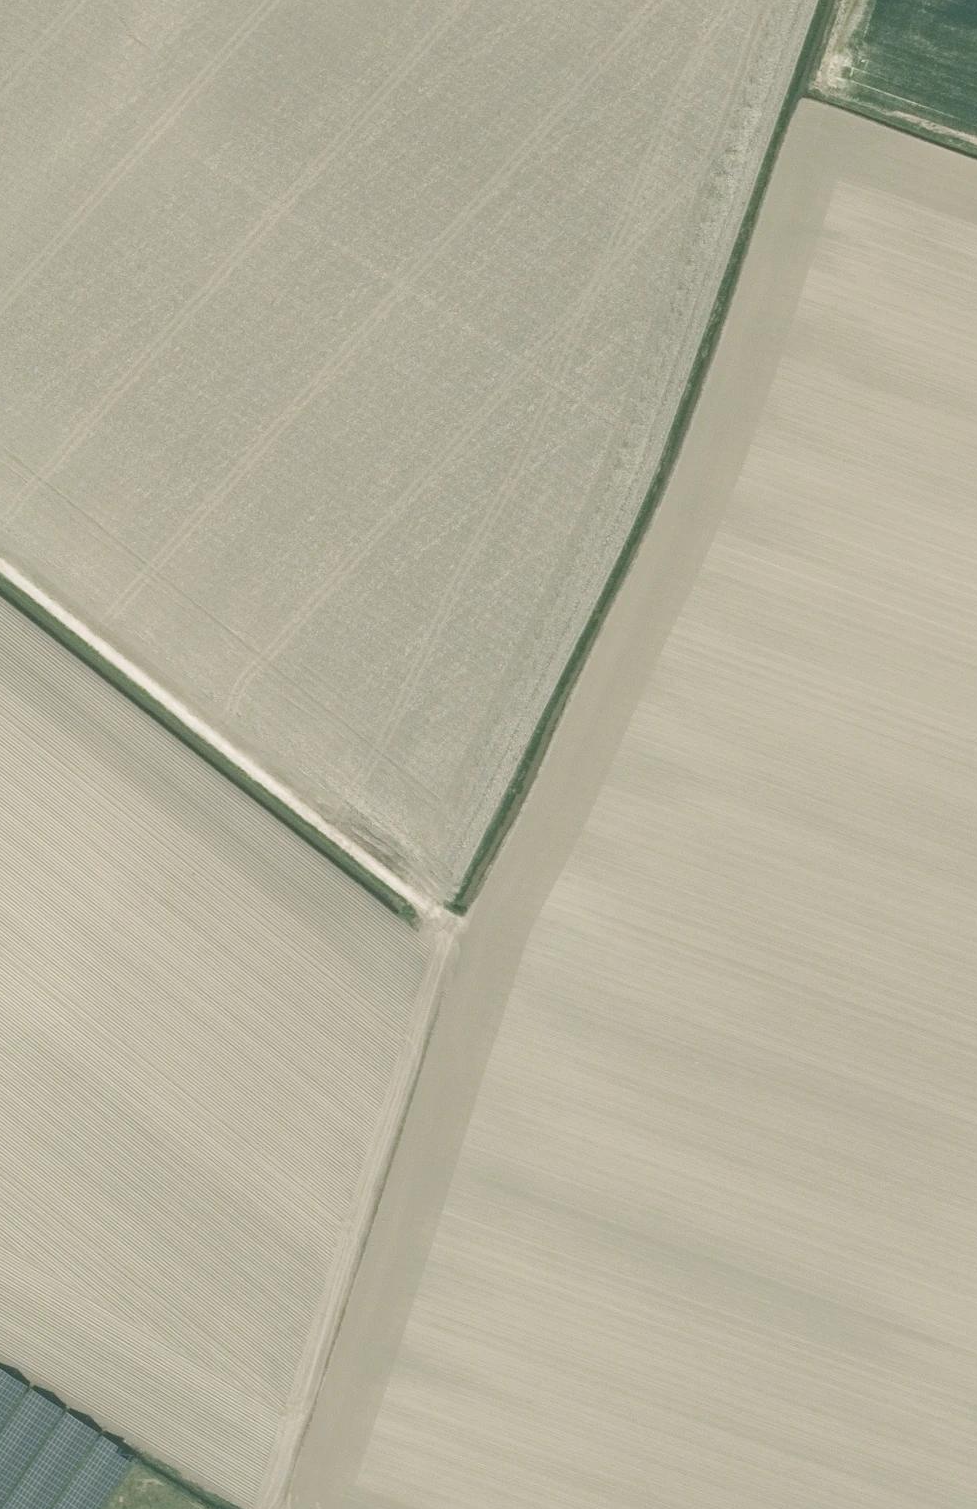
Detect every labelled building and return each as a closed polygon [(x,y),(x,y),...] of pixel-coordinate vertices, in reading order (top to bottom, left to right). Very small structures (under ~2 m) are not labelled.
[(130,1451),(0,1375),(0,1508),(96,1508),(130,1451)]
